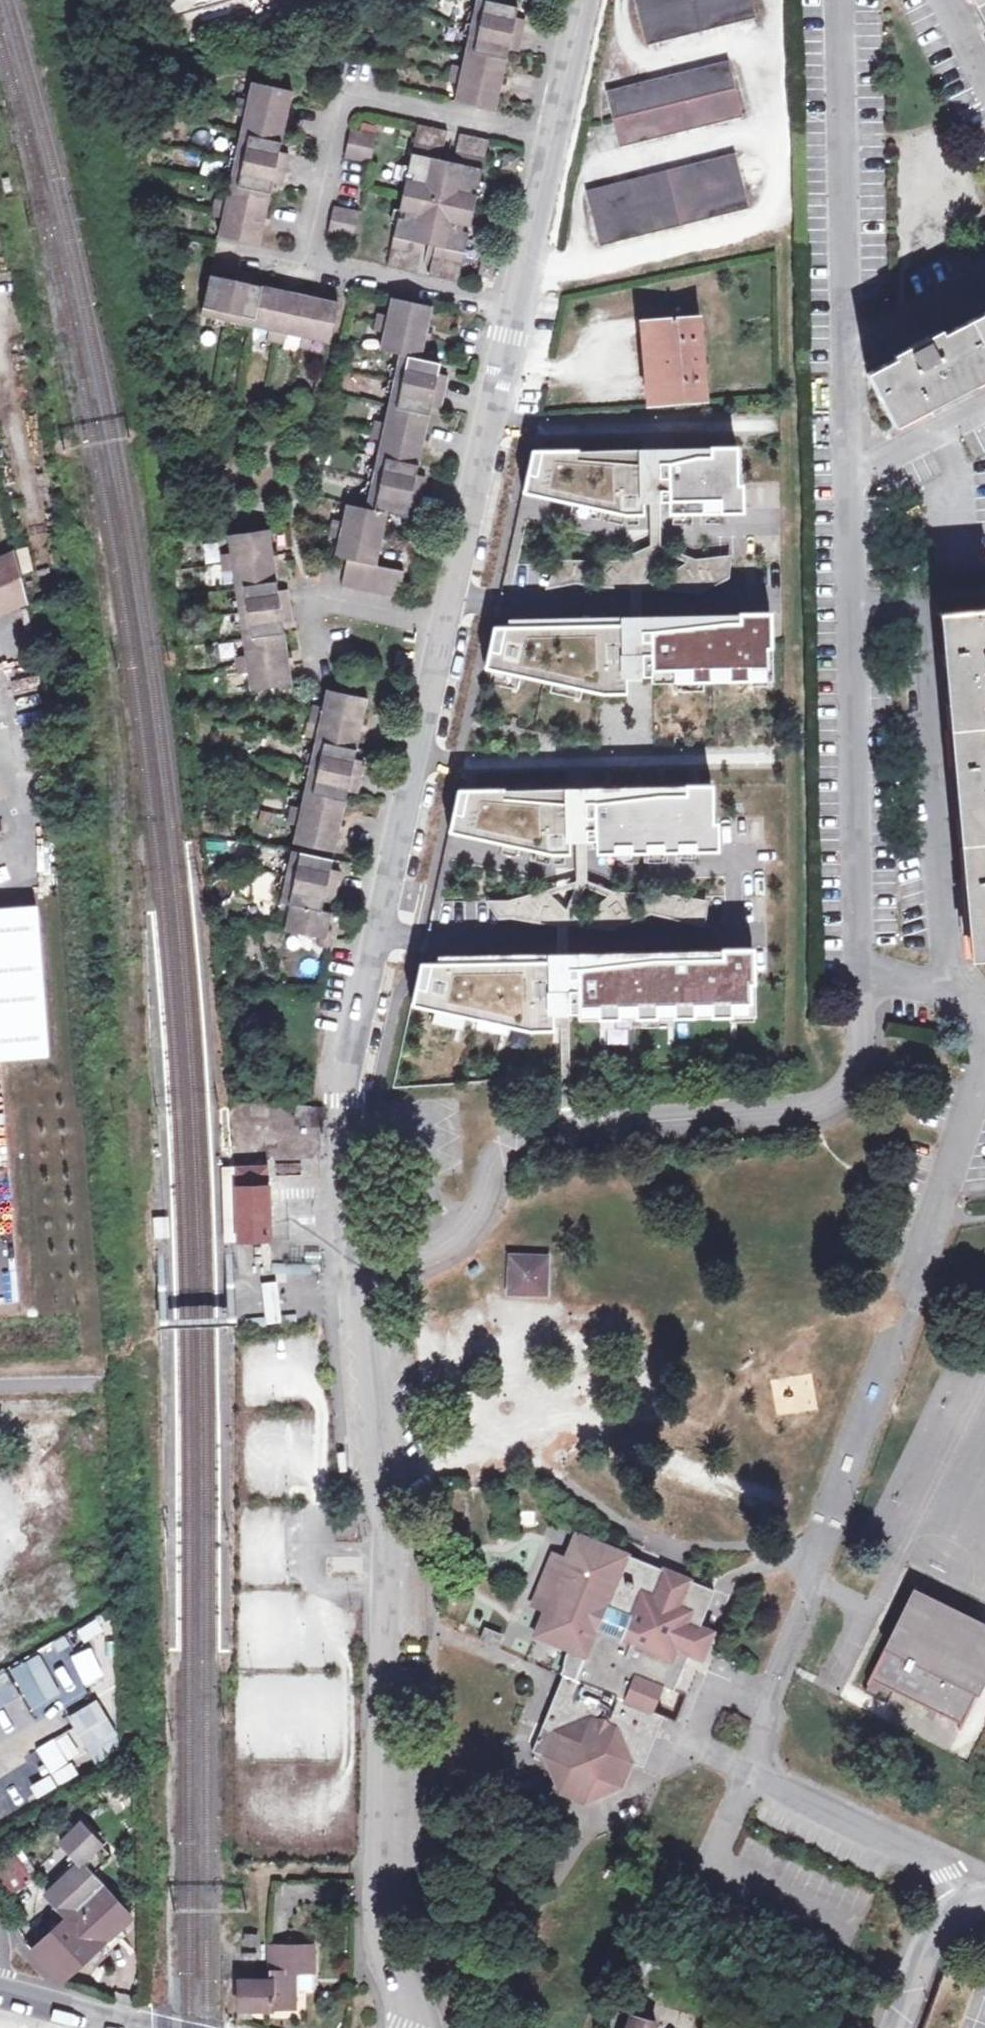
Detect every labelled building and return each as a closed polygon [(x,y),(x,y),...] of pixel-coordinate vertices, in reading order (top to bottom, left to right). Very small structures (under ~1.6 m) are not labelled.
[(518,9),(477,0),(462,68),(451,65),(448,83),(458,85),(455,102),(495,111),(508,50),(519,53),(526,22),(515,19),(518,9)] [(647,45),(757,18),(753,0),(636,0),(647,45)] [(607,91),(620,147),(744,117),(730,61),(607,91)] [(223,218),(219,237),(260,246),(273,184),(283,186),(290,154),(280,151),(294,91),(253,82),(249,100),(239,98),(235,114),(246,116),(227,202),(216,200),(213,216),(223,218)] [(400,217),(389,266),(417,272),(424,245),(437,248),(431,275),(460,281),(470,232),(463,231),(465,225),(471,226),(478,196),(471,195),(472,189),(479,191),(489,141),(461,134),(454,163),(443,161),(448,131),(419,125),(409,175),(416,176),(414,183),(407,181),(401,211),(408,213),(407,219),(400,217)] [(352,129),(346,156),(372,163),(379,134),(352,129)] [(506,155),(503,168),(517,171),(519,158),(506,155)] [(587,191),(601,246),(749,209),(736,155),(587,191)] [(335,207),(329,235),(355,240),(362,213),(335,207)] [(484,261),(481,274),(493,277),(497,264),(484,261)] [(211,276),(203,315),(271,331),(268,342),(285,345),(288,335),(304,339),(302,349),(310,351),(313,341),(331,345),(340,305),(254,285),(256,277),(225,269),(223,279),(211,276)] [(348,558),(342,585),(400,597),(406,571),(377,564),(388,513),(408,517),(410,506),(420,508),(427,478),(417,475),(432,405),(442,407),(449,377),(439,373),(441,363),(421,358),(432,308),(393,299),(389,315),(379,314),(376,330),(386,333),(382,349),(401,354),(386,423),(376,421),(372,437),(383,440),(368,508),(348,504),(344,522),(334,519),(331,536),(341,538),(337,555),(348,558)] [(867,373),(891,422),(984,374),(984,313),(929,341),(927,337),(907,347),(909,352),(867,373)] [(646,320),(652,407),(708,402),(700,316),(646,320)] [(741,486),(741,447),(533,451),(524,491),(631,515),(648,515),(648,501),(653,501),(664,501),(673,501),(673,515),(747,513),(746,485),(741,486)] [(654,546),(562,559),(549,589),(634,589),(635,626),(645,626),(645,589),(702,594),(734,579),(735,556),(699,559),(665,546),(664,501),(653,501),(654,546)] [(250,674),(252,690),(293,685),(284,623),(293,621),(289,589),(278,590),(270,529),(229,535),(232,552),(222,553),(224,571),(235,570),(247,656),(237,657),(239,674),(250,674)] [(26,597),(12,547),(0,552),(0,608),(26,597)] [(20,572),(31,569),(26,548),(15,550),(20,572)] [(975,959),(984,958),(984,609),(944,613),(975,959)] [(635,626),(493,630),(485,666),(607,694),(631,695),(631,683),(771,681),(771,648),(775,648),(774,613),(656,616),(656,625),(645,626),(635,626)] [(401,652),(399,663),(410,666),(413,655),(401,652)] [(299,825),(295,842),(336,851),(350,790),(359,792),(366,760),(356,758),(369,697),(329,689),(325,706),(315,704),(311,720),(321,723),(303,808),(293,806),(289,822),(299,825)] [(724,821),(723,783),(459,788),(450,828),(554,852),(572,852),(572,838),(578,838),(587,837),(597,837),(597,851),(729,848),(729,821),(724,821)] [(560,924),(561,961),(570,961),(569,925),(589,922),(618,924),(647,912),(679,920),(704,920),(703,905),(678,900),(654,899),(588,881),(587,837),(578,838),(579,881),(488,883),(504,916),(534,919),(560,924)] [(293,850),(282,902),(293,905),(287,929),(321,937),(319,945),(330,948),(332,939),(328,938),(329,930),(342,871),(333,869),(334,859),(293,850)] [(561,961),(420,963),(411,1004),(530,1031),(553,1030),(553,1021),(749,1019),(749,987),(754,987),(753,951),(728,951),(729,960),(570,961),(561,961)] [(325,1110),(298,1107),(297,1123),(323,1126),(325,1110)] [(237,1240),(272,1238),(270,1163),(235,1164),(236,1208),(237,1240)] [(236,1208),(235,1164),(224,1165),(227,1240),(237,1240),(236,1208)] [(152,1218),(154,1239),(168,1237),(166,1217),(152,1218)] [(0,1230),(0,1270),(29,1263),(19,1225),(0,1230)] [(515,1259),(514,1291),(545,1293),(547,1260),(515,1259)] [(0,1303),(0,1327),(83,1281),(72,1263),(0,1303)] [(277,1281),(260,1282),(264,1326),(280,1325),(277,1281)] [(338,1473),(348,1472),(347,1452),(341,1453),(336,1453),(338,1473)] [(451,1530),(450,1548),(460,1549),(461,1531),(451,1530)] [(590,1540),(578,1535),(573,1547),(585,1553),(590,1540)] [(590,1540),(585,1553),(573,1547),(567,1561),(555,1556),(534,1606),(547,1611),(536,1636),(575,1653),(545,1727),(557,1732),(547,1758),(558,1763),(554,1774),(566,1780),(562,1792),(587,1801),(592,1790),(604,1795),(609,1783),(622,1788),(632,1763),(644,1767),(664,1717),(653,1712),(663,1687),(674,1692),(690,1654),(701,1659),(712,1633),(700,1628),(716,1591),(590,1540)] [(915,1587),(868,1684),(870,1685),(866,1692),(887,1702),(893,1691),(962,1725),(959,1731),(961,1732),(984,1684),(984,1632),(914,1596),(918,1588),(915,1587)] [(85,1624),(72,1631),(78,1642),(91,1635),(85,1624)] [(503,1636),(487,1630),(483,1641),(499,1648),(503,1636)] [(57,1678),(42,1649),(26,1658),(29,1663),(23,1666),(36,1689),(57,1678)] [(83,1680),(95,1675),(84,1653),(72,1659),(83,1680)] [(65,1714),(89,1704),(81,1684),(57,1693),(65,1714)] [(105,1703),(73,1711),(86,1763),(118,1755),(105,1703)] [(55,1776),(62,1787),(75,1780),(68,1768),(55,1776)] [(40,1785),(47,1796),(59,1788),(53,1777),(40,1785)] [(32,1951),(61,1984),(131,1918),(92,1875),(112,1857),(82,1823),(61,1843),(81,1865),(48,1896),(68,1918),(32,1951)] [(7,1893),(28,1882),(12,1856),(0,1863),(0,1880),(7,1893)] [(240,1981),(240,2010),(273,2010),(273,2009),(297,2009),(297,1990),(297,1973),(315,1973),(315,1947),(273,1946),(273,1964),(272,1981),(240,1981)] [(315,1973),(297,1973),(297,1990),(315,1990),(315,1973)] [(657,2024),(632,2016),(628,2027),(656,2027),(657,2024)]
